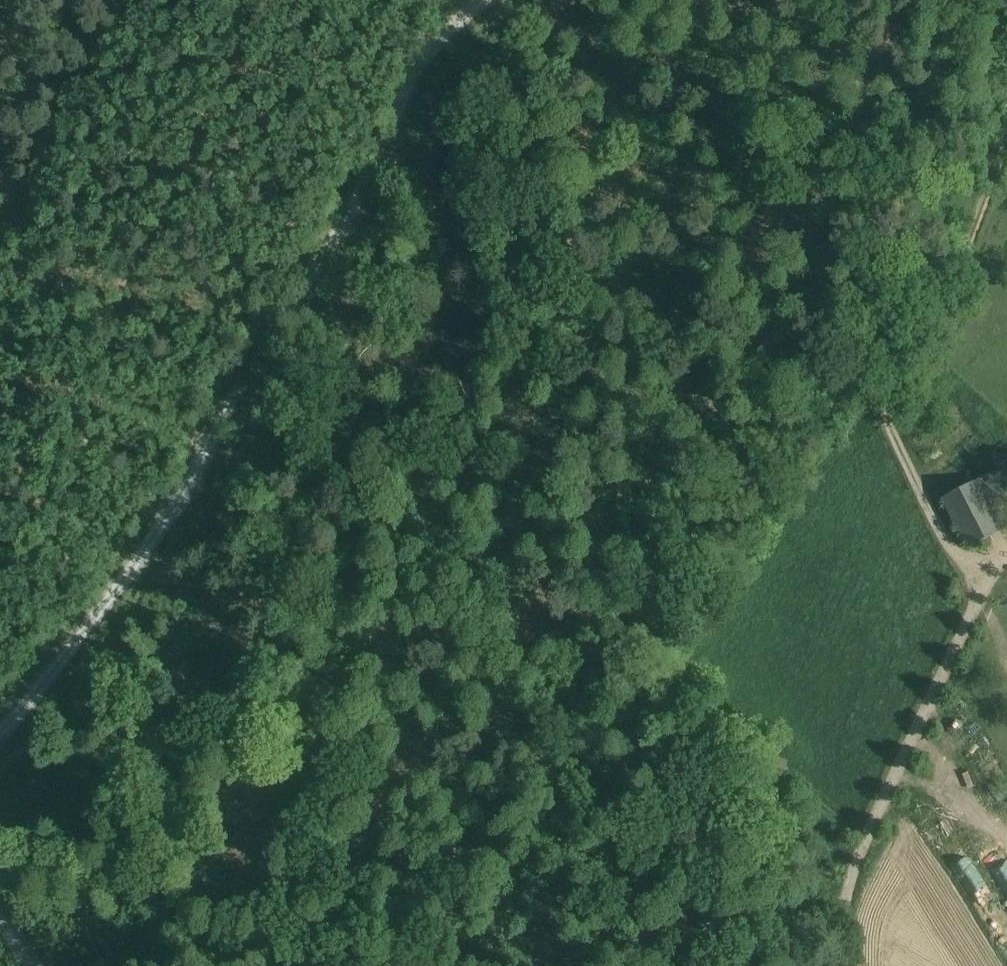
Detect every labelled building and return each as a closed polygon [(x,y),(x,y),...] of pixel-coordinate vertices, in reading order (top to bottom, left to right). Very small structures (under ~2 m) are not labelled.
[(1003,529),(978,480),(942,498),(967,548),(1003,529)] [(1006,943),(1006,908),(965,841),(948,851),(1006,944),(1006,943)]
